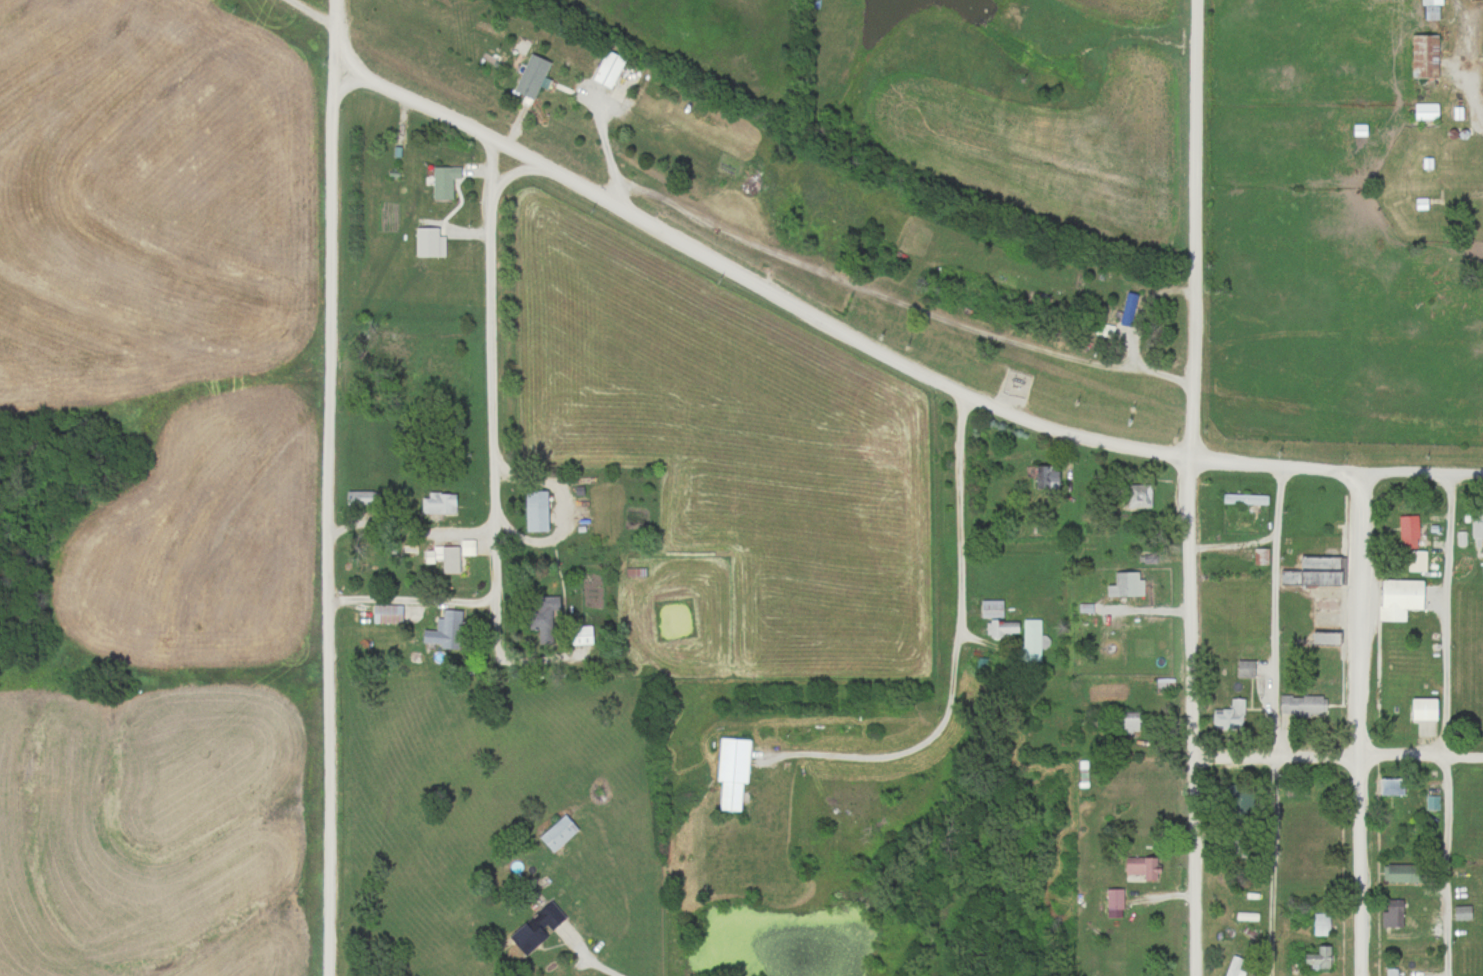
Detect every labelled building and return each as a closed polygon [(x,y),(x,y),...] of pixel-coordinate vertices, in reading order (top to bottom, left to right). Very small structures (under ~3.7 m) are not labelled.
[(1419,6),(1423,6),(1423,20),(1436,20),(1436,5),(1441,5),(1441,0),(1419,0),(1419,6)] [(1409,80),(1435,80),(1435,35),(1409,35),(1409,80)] [(549,62),(528,52),(509,91),(530,101),(549,62)] [(628,98),(639,67),(618,60),(608,90),(628,98)] [(1412,126),(1436,126),(1436,105),(1412,105),(1412,126)] [(430,199),(449,199),(449,178),(460,178),(460,167),(430,167),(430,199)] [(1437,201),(1417,202),(1419,230),(1439,229),(1437,201)] [(1130,328),(1136,290),(1124,288),(1118,325),(1130,328)] [(1112,325),(1095,323),(1093,337),(1111,339),(1112,325)] [(1031,464),(1031,488),(1058,488),(1058,464),(1031,464)] [(1149,507),(1149,483),(1124,483),(1124,507),(1149,507)] [(369,490),(342,490),(342,504),(369,504),(369,490)] [(545,531),(545,490),(522,490),(522,531),(545,531)] [(454,513),(455,493),(419,492),(419,512),(454,513)] [(1266,504),(1266,493),(1224,493),(1224,504),(1266,504)] [(1471,551),(1482,550),(1482,510),(1470,510),(1471,551)] [(1398,514),(1398,547),(1416,547),(1416,514),(1398,514)] [(457,546),(440,546),(440,573),(457,573),(457,546)] [(1252,563),(1267,563),(1267,548),(1252,548),(1252,563)] [(1405,548),(1405,573),(1426,573),(1426,549),(1405,548)] [(1302,555),(1339,556),(1338,568),(1302,567),(1302,555)] [(1302,567),(1282,567),(1281,582),(1338,583),(1338,568),(1302,567)] [(1105,584),(1105,596),(1141,596),(1141,578),(1136,578),(1136,570),(1112,570),(1112,584),(1105,584)] [(1380,619),(1381,577),(1424,577),(1424,608),(1406,608),(1406,619),(1380,619)] [(550,626),(550,611),(559,610),(559,593),(526,595),(528,627),(550,626)] [(1001,599),(979,600),(979,618),(988,618),(988,636),(1018,636),(1018,620),(1001,620),(1001,599)] [(400,622),(400,604),(370,604),(370,622),(400,622)] [(461,646),(461,610),(436,609),(436,629),(420,629),(420,646),(461,646)] [(1023,660),(1044,660),(1044,635),(1040,635),(1040,618),(1023,618),(1023,660)] [(591,641),(586,626),(578,628),(583,643),(591,641)] [(1311,628),(1311,642),(1340,643),(1340,629),(1311,628)] [(1234,678),(1253,678),(1253,659),(1234,659),(1234,678)] [(1173,692),(1173,678),(1155,678),(1155,692),(1173,692)] [(1278,715),(1323,715),(1323,695),(1278,695),(1278,715)] [(1229,708),(1211,708),(1211,731),(1242,731),(1242,698),(1229,698),(1229,708)] [(1418,737),(1434,737),(1434,698),(1407,698),(1407,722),(1418,722),(1418,737)] [(1138,732),(1138,711),(1113,711),(1113,732),(1138,732)] [(714,781),(718,781),(716,810),(737,811),(739,783),(744,783),(748,739),(718,736),(714,781)] [(1401,796),(1401,778),(1376,778),(1376,796),(1401,796)] [(1229,809),(1242,809),(1242,786),(1229,786),(1229,809)] [(536,837),(551,853),(577,829),(562,813),(536,837)] [(1124,881),(1154,881),(1154,856),(1124,856),(1124,881)] [(1382,882),(1413,882),(1413,863),(1382,863),(1382,882)] [(1104,888),(1104,917),(1121,917),(1121,888),(1104,888)] [(1380,927),(1411,927),(1411,915),(1401,915),(1401,899),(1380,899),(1380,927)] [(504,934),(519,955),(566,922),(550,900),(504,934)] [(1470,919),(1470,906),(1452,906),(1452,919),(1470,919)] [(1328,935),(1327,912),(1311,912),(1311,936),(1328,935)] [(1300,971),(1329,971),(1329,946),(1314,946),(1314,953),(1300,953),(1300,971)] [(1396,968),(1384,968),(1384,975),(1396,975),(1396,968)]
